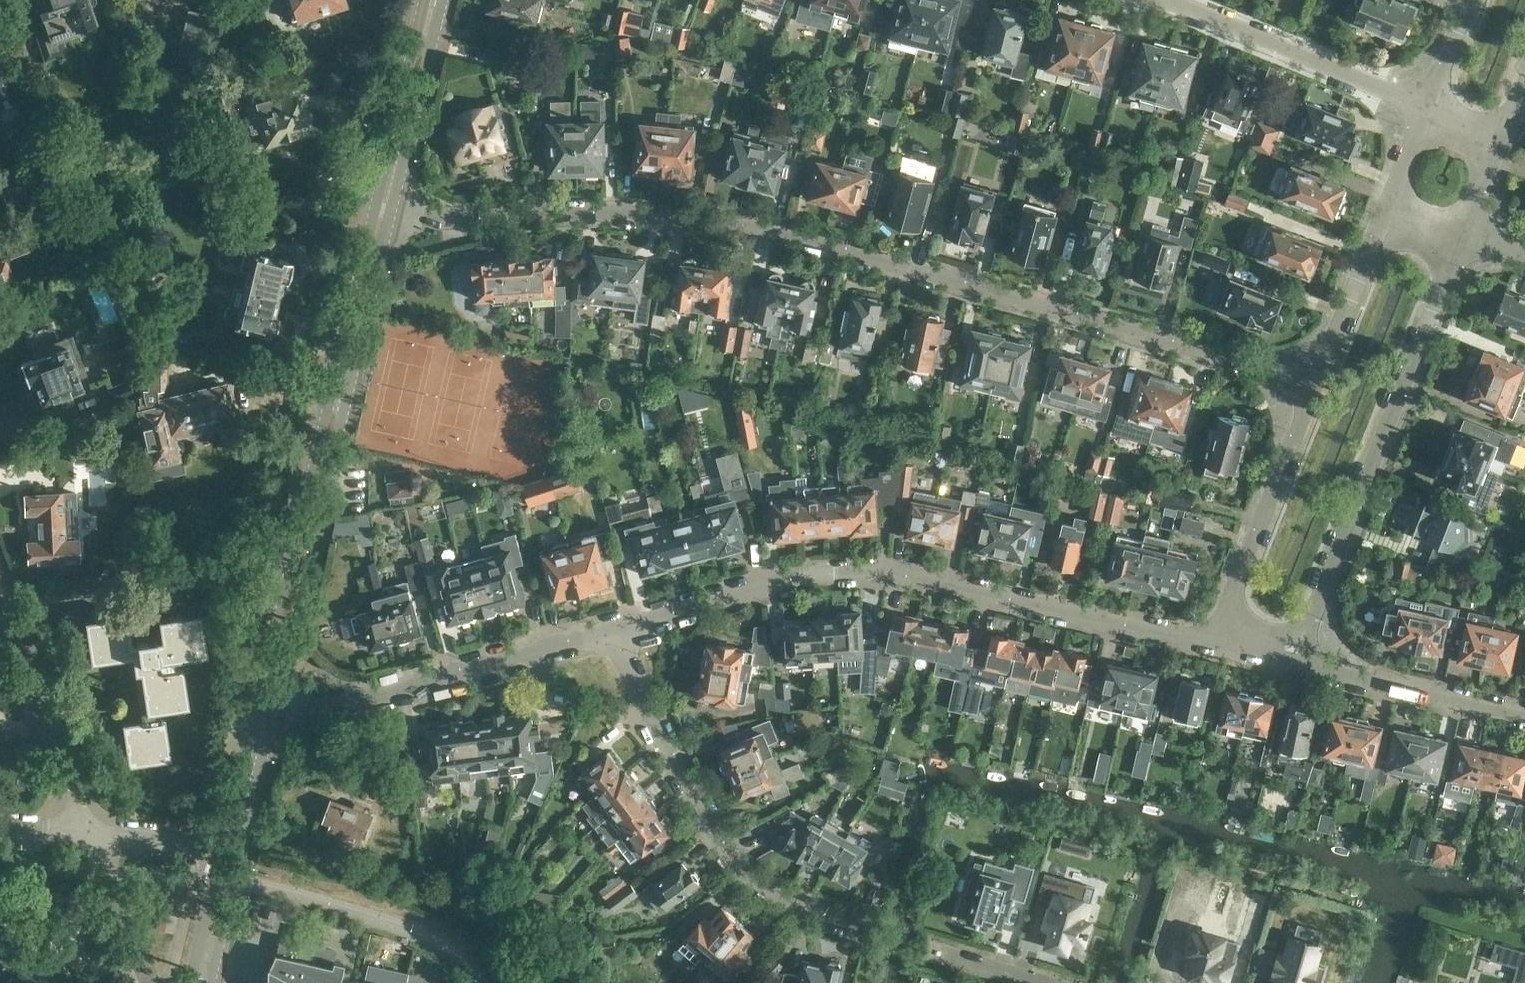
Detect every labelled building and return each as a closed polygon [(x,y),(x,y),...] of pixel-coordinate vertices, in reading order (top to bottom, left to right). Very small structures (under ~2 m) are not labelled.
[(45,60),(69,53),(64,37),(79,33),(81,39),(99,33),(95,22),(96,22),(90,4),(94,2),(96,0),(37,0),(47,30),(37,33),(45,60)] [(291,18),(342,1),(342,0),(285,0),(291,18)] [(491,8),(540,20),(544,3),(540,2),(540,0),(493,0),(491,8)] [(711,11),(716,0),(702,0),(699,6),(711,11)] [(836,13),(839,0),(802,0),(801,3),(836,13)] [(836,13),(859,19),(864,0),(839,0),(836,13)] [(919,41),(930,0),(899,0),(891,34),(919,41)] [(919,41),(948,48),(960,0),(930,0),(919,41)] [(1016,62),(1012,76),(1026,80),(1032,54),(1018,50),(1029,8),(997,0),(984,54),(1016,62)] [(1354,20),(1390,35),(1392,30),(1404,35),(1416,6),(1401,0),(1362,0),(1354,20)] [(614,30),(640,36),(645,14),(619,8),(614,30)] [(178,49),(197,54),(207,14),(188,9),(178,49)] [(759,31),(784,40),(789,21),(765,13),(759,31)] [(787,30),(800,33),(804,17),(791,13),(787,30)] [(1039,64),(1074,74),(1088,24),(1061,16),(1054,42),(1049,41),(1047,48),(1043,47),(1039,64)] [(1088,24),(1074,74),(1101,81),(1115,31),(1088,24)] [(673,46),(685,48),(690,27),(678,25),(673,46)] [(868,51),(872,35),(859,32),(855,48),(856,48),(854,55),(865,58),(867,51),(868,51)] [(628,58),(626,38),(615,39),(617,59),(628,58)] [(1132,91),(1158,98),(1172,44),(1155,39),(1154,43),(1145,41),(1132,91)] [(576,44),(577,57),(595,57),(595,43),(576,44)] [(1172,44),(1158,98),(1184,105),(1197,55),(1188,52),(1189,48),(1172,44)] [(504,71),(526,77),(530,62),(508,56),(504,71)] [(720,79),(730,82),(736,62),(725,59),(720,79)] [(736,62),(730,82),(743,85),(748,66),(736,62)] [(5,115),(19,109),(16,102),(19,101),(3,64),(0,66),(0,110),(2,109),(5,115)] [(859,90),(873,93),(878,70),(864,67),(859,90)] [(1210,116),(1239,127),(1259,79),(1239,70),(1238,73),(1229,69),(1210,116)] [(233,130),(218,134),(223,156),(238,152),(246,155),(259,152),(263,146),(263,144),(311,131),(305,109),(298,111),(294,95),(286,97),(285,93),(263,99),(258,80),(219,91),(224,109),(227,108),(233,130)] [(805,100),(818,103),(823,83),(811,80),(805,100)] [(935,109),(948,112),(954,89),(941,86),(935,109)] [(954,89),(948,112),(966,116),(971,93),(954,89)] [(1291,130),(1350,153),(1350,152),(1356,151),(1360,148),(1362,143),(1361,138),(1357,134),(1359,130),(1352,127),(1354,120),(1328,110),(1328,109),(1304,99),(1291,130)] [(576,126),(577,170),(601,169),(601,155),(605,155),(604,122),(600,122),(600,101),(582,101),(583,126),(576,126)] [(577,170),(576,126),(570,126),(570,102),(551,102),(552,123),(549,123),(549,156),(552,155),(552,170),(577,170)] [(454,115),(457,127),(450,129),(459,161),(505,148),(504,146),(513,143),(505,116),(496,118),(496,116),(494,116),(491,105),(484,108),(478,107),(474,108),(470,109),(464,113),(454,115)] [(1015,129),(1026,131),(1031,111),(1020,109),(1015,129)] [(654,174),(663,175),(670,112),(658,111),(657,125),(642,123),(637,169),(654,170),(654,174)] [(670,112),(663,175),(673,176),(673,173),(690,175),(695,129),(680,127),(682,113),(670,112)] [(946,133),(960,137),(965,118),(946,113),(942,128),(947,129),(946,133)] [(1256,131),(1276,139),(1280,130),(1260,121),(1256,131)] [(809,146),(822,150),(826,133),(825,132),(827,125),(818,123),(816,130),(813,129),(809,146)] [(739,183),(749,186),(764,128),(751,124),(748,134),(735,130),(723,177),(739,181),(739,183)] [(1079,146),(1097,151),(1103,131),(1093,128),(1093,129),(1084,126),(1079,146)] [(764,128),(749,186),(759,188),(760,186),(776,190),(790,134),(764,128)] [(1023,153),(1028,133),(1013,129),(1010,140),(1007,139),(1004,149),(1008,150),(1008,152),(1021,155),(1022,153),(1023,153)] [(1103,131),(1097,151),(1100,151),(1100,149),(1111,152),(1116,134),(1103,131)] [(1276,139),(1256,131),(1250,145),(1271,154),(1276,139)] [(870,163),(884,166),(889,145),(875,142),(870,163)] [(1084,170),(1102,175),(1108,154),(1090,149),(1084,170)] [(1164,180),(1178,184),(1185,157),(1171,153),(1164,180)] [(823,203),(833,206),(843,167),(829,164),(830,161),(820,159),(810,197),(819,199),(820,198),(821,199),(823,203)] [(1179,184),(1191,188),(1198,163),(1186,159),(1179,184)] [(933,174),(915,170),(902,166),(889,217),(919,225),(933,174)] [(1281,194),(1332,215),(1341,212),(1345,202),(1341,193),(1344,185),(1309,171),(1308,172),(1293,166),(1281,194)] [(843,167),(833,206),(842,208),(847,205),(848,205),(849,207),(857,209),(867,171),(857,169),(856,171),(843,167)] [(0,239),(0,283),(15,277),(6,255),(26,247),(15,220),(19,218),(16,212),(31,205),(19,180),(0,189),(0,209),(6,223),(0,225),(0,231),(3,237),(0,239)] [(950,235),(952,235),(955,241),(961,243),(967,239),(970,240),(972,233),(981,236),(983,227),(985,227),(991,205),(990,205),(994,188),(981,184),(980,189),(964,185),(950,235)] [(1225,203),(1245,212),(1250,200),(1230,191),(1225,203)] [(1117,223),(1103,219),(1107,204),(1094,200),(1091,214),(1086,229),(1084,229),(1079,249),(1081,249),(1077,266),(1103,273),(1117,223)] [(1024,207),(1012,252),(1042,260),(1056,209),(1026,201),(1024,207)] [(1150,234),(1146,233),(1134,276),(1170,286),(1181,245),(1192,248),(1200,219),(1185,215),(1179,234),(1171,232),(1172,228),(1153,223),(1150,234)] [(248,229),(268,234),(271,224),(251,218),(248,229)] [(1270,223),(1270,224),(1265,222),(1254,251),(1285,264),(1285,263),(1309,273),(1310,270),(1314,272),(1319,260),(1315,258),(1320,244),(1304,238),(1304,237),(1270,223)] [(242,290),(278,298),(282,279),(287,280),(288,277),(291,277),(295,275),(297,270),(292,264),(293,261),(245,250),(240,269),(247,271),(242,290)] [(1208,250),(1204,261),(1226,270),(1231,259),(1208,250)] [(575,300),(613,305),(621,253),(610,252),(606,255),(596,253),(593,276),(576,274),(573,298),(572,300),(575,300)] [(621,253),(613,305),(636,308),(634,321),(648,323),(652,292),(641,290),(646,260),(635,258),(633,255),(621,253)] [(545,255),(527,256),(530,300),(531,305),(557,302),(556,336),(571,337),(572,321),(579,321),(580,307),(575,307),(575,300),(572,300),(573,298),(556,299),(554,256),(548,256),(545,255)] [(502,259),(506,302),(530,300),(527,256),(502,258),(502,259)] [(686,310),(711,314),(713,300),(702,298),(706,267),(697,266),(697,262),(696,260),(692,258),(690,257),(689,258),(686,258),(684,260),(683,262),(681,275),(678,275),(673,308),(677,309),(678,307),(686,308),(686,310)] [(506,302),(502,259),(473,261),(474,280),(477,280),(477,283),(472,283),(469,286),(469,293),(473,296),(478,296),(478,299),(493,297),(494,303),(506,302)] [(713,300),(711,314),(715,314),(715,312),(723,313),(723,316),(727,316),(732,282),(728,281),(730,268),(729,265),(723,262),(720,262),(714,266),(714,268),(706,267),(702,298),(713,300)] [(771,345),(779,347),(792,283),(784,281),(784,278),(783,276),(781,274),(780,272),(775,271),(772,272),(770,276),(767,288),(764,288),(756,321),(760,322),(761,320),(769,322),(768,324),(772,325),(770,334),(773,335),(771,345)] [(1221,291),(1216,305),(1271,327),(1276,327),(1280,325),(1282,320),(1281,315),(1277,311),(1282,298),(1270,293),(1270,292),(1232,277),(1226,293),(1221,291)] [(792,283),(779,347),(786,349),(789,337),(792,338),(794,330),(796,330),(797,328),(806,330),(805,333),(809,333),(816,300),(813,299),(815,287),(815,285),(812,281),(811,279),(806,278),(803,279),(801,282),(801,285),(792,283)] [(278,298),(242,290),(238,307),(231,305),(227,307),(224,317),(227,322),(234,324),(233,326),(273,335),(274,332),(276,332),(281,330),(283,324),(278,319),(278,316),(273,315),(278,298)] [(1524,331),(1524,298),(1520,296),(1519,298),(1506,293),(1496,317),(1509,323),(1508,325),(1524,331)] [(846,355),(867,359),(869,350),(871,350),(871,347),(884,350),(892,311),(880,308),(881,301),(854,295),(851,309),(847,308),(841,335),(846,336),(844,344),(840,343),(837,353),(846,355)] [(650,337),(663,339),(667,315),(654,313),(650,337)] [(909,325),(904,350),(908,351),(905,362),(933,368),(943,319),(916,313),(913,326),(909,325)] [(720,348),(733,350),(738,326),(724,324),(720,348)] [(748,355),(753,328),(739,326),(734,353),(748,355)] [(992,387),(1003,336),(1000,335),(1001,332),(989,329),(988,333),(974,330),(971,343),(965,368),(966,368),(963,384),(976,387),(976,383),(992,387)] [(21,365),(19,366),(17,369),(20,377),(24,378),(26,377),(36,403),(83,386),(68,345),(75,342),(72,333),(32,348),(35,356),(20,362),(21,365)] [(1003,336),(992,387),(1008,390),(1007,394),(1019,397),(1023,382),(1024,382),(1030,356),(1028,356),(1032,341),(1019,339),(1018,342),(1004,339),(1005,336),(1003,336)] [(802,364),(818,367),(823,341),(808,338),(802,364)] [(823,341),(818,367),(820,360),(831,362),(835,343),(823,341)] [(1475,374),(1523,394),(1523,393),(1519,391),(1524,376),(1520,375),(1524,366),(1485,350),(1475,374)] [(1041,400),(1074,410),(1086,361),(1063,354),(1059,368),(1051,366),(1041,400)] [(137,394),(138,360),(125,360),(125,380),(108,386),(114,402),(137,394)] [(138,360),(137,394),(138,389),(167,389),(167,360),(138,360)] [(642,362),(630,361),(629,371),(641,373),(642,362)] [(1086,361),(1074,410),(1097,416),(1098,410),(1108,412),(1116,385),(1106,383),(1110,367),(1086,361)] [(1121,402),(1112,433),(1147,443),(1148,441),(1166,378),(1150,374),(1149,379),(1140,376),(1132,406),(1121,402)] [(1523,394),(1475,374),(1465,397),(1514,417),(1523,394)] [(1166,378),(1148,441),(1182,451),(1187,434),(1179,431),(1190,390),(1181,387),(1182,382),(1166,378)] [(136,408),(148,462),(176,455),(171,433),(234,418),(226,384),(158,400),(159,403),(136,408)] [(751,404),(737,407),(745,444),(758,441),(751,404)] [(1243,441),(1242,441),(1248,421),(1246,420),(1247,416),(1234,412),(1233,417),(1220,413),(1216,427),(1213,426),(1206,450),(1210,451),(1204,470),(1232,479),(1243,441)] [(1454,437),(1447,452),(1452,454),(1488,468),(1497,472),(1500,473),(1502,474),(1507,462),(1509,463),(1519,440),(1465,418),(1460,430),(1461,431),(1458,438),(1454,437)] [(1006,461),(1021,464),(1026,444),(1011,440),(1006,461)] [(110,444),(97,445),(98,461),(111,460),(110,444)] [(1022,464),(1034,467),(1039,447),(1026,444),(1022,464)] [(706,497),(708,504),(710,512),(720,551),(721,552),(745,546),(741,532),(744,532),(735,499),(739,498),(737,490),(748,487),(742,466),(743,466),(738,449),(716,455),(726,489),(705,495),(706,497)] [(1086,469),(1097,472),(1103,452),(1092,449),(1086,469)] [(1103,452),(1097,472),(1109,476),(1115,456),(1103,452)] [(1447,452),(1441,466),(1446,468),(1443,476),(1450,479),(1443,497),(1459,504),(1473,509),(1483,514),(1490,497),(1500,473),(1497,472),(1488,468),(1452,454),(1447,452)] [(838,465),(839,478),(848,478),(848,464),(838,465)] [(904,465),(896,504),(908,506),(916,468),(904,465)] [(760,467),(749,470),(756,498),(767,495),(760,467)] [(551,476),(556,496),(583,488),(577,468),(551,476)] [(389,479),(391,498),(415,495),(413,475),(414,475),(413,471),(389,474),(389,479)] [(848,486),(852,529),(853,532),(874,530),(872,513),(877,513),(874,475),(862,476),(862,481),(848,483),(848,486)] [(556,496),(551,476),(524,484),(530,504),(556,496)] [(795,477),(796,486),(800,533),(827,531),(823,484),(807,486),(806,476),(795,477)] [(706,497),(705,495),(702,481),(691,484),(695,500),(706,497)] [(1146,481),(1142,499),(1154,501),(1158,484),(1146,481)] [(800,536),(800,533),(796,486),(783,488),(783,483),(771,484),(774,522),(779,521),(780,538),(800,536)] [(852,529),(848,486),(840,486),(840,483),(823,484),(827,531),(852,529)] [(495,492),(501,516),(514,513),(508,488),(495,492)] [(663,509),(658,493),(652,495),(650,488),(646,489),(648,496),(652,512),(663,509)] [(1085,515),(1102,518),(1108,492),(1091,489),(1085,515)] [(1159,504),(1192,511),(1195,496),(1162,489),(1159,504)] [(929,538),(936,504),(938,495),(915,490),(906,533),(912,534),(912,535),(917,536),(919,539),(924,540),(927,538),(929,538)] [(987,554),(1000,557),(1010,513),(988,508),(991,493),(979,491),(978,495),(974,515),(970,532),(980,535),(977,547),(988,550),(987,554)] [(67,537),(64,492),(25,494),(26,513),(37,513),(39,540),(28,541),(28,563),(79,560),(78,537),(67,537)] [(962,512),(974,515),(978,495),(967,492),(962,512)] [(1108,492),(1102,518),(1119,522),(1125,496),(1108,492)] [(603,500),(610,525),(634,519),(630,503),(621,506),(618,496),(603,500)] [(453,499),(446,501),(449,512),(456,510),(453,499)] [(687,533),(693,558),(720,551),(710,512),(708,504),(696,507),(696,506),(681,511),(687,533)] [(936,504),(929,538),(932,539),(933,541),(938,543),(941,541),(946,542),(946,541),(952,542),(959,509),(936,504)] [(1433,507),(1419,518),(1420,535),(1437,542),(1428,565),(1449,573),(1458,551),(1462,553),(1474,541),(1474,523),(1468,521),(1473,509),(1459,504),(1454,515),(1433,507)] [(1040,508),(1037,520),(1043,522),(1046,510),(1040,508)] [(1174,527),(1203,534),(1206,521),(1184,516),(1185,510),(1178,508),(1174,527)] [(687,533),(681,511),(654,518),(661,545),(667,566),(693,558),(687,533)] [(1010,513),(1000,557),(1013,560),(1014,556),(1024,558),(1034,519),(1010,513)] [(1074,524),(1064,522),(1061,535),(1058,534),(1055,548),(1057,548),(1053,564),(1073,569),(1076,553),(1078,553),(1081,541),(1083,542),(1088,519),(1075,516),(1074,524)] [(667,566),(661,545),(654,518),(639,523),(639,524),(627,527),(637,561),(640,560),(643,574),(667,567),(667,566)] [(570,545),(582,589),(584,589),(589,591),(595,590),(596,586),(608,583),(606,572),(608,572),(604,557),(602,558),(595,533),(582,537),(584,541),(570,545)] [(1108,579),(1133,584),(1142,547),(1129,543),(1130,538),(1118,535),(1108,579)] [(417,556),(419,564),(421,563),(422,566),(435,562),(428,536),(414,540),(419,556),(417,556)] [(582,589),(570,545),(555,549),(554,545),(541,548),(548,573),(546,574),(550,588),(552,587),(555,597),(566,594),(570,596),(577,595),(579,590),(582,589)] [(1167,552),(1159,588),(1185,594),(1189,575),(1192,575),(1197,553),(1168,546),(1167,552)] [(1142,547),(1133,584),(1159,590),(1159,588),(1167,552),(1142,547)] [(485,555),(499,607),(522,601),(518,585),(520,585),(510,548),(485,555)] [(485,555),(461,562),(475,614),(499,607),(485,555)] [(385,595),(397,641),(400,640),(400,641),(402,642),(410,640),(412,638),(411,636),(414,636),(413,634),(421,632),(418,622),(420,622),(414,599),(412,599),(410,590),(425,586),(419,564),(417,556),(416,556),(417,561),(405,564),(409,580),(383,588),(385,595)] [(1399,576),(1427,582),(1430,567),(1402,560),(1399,576)] [(475,614),(461,562),(436,568),(445,605),(447,605),(451,620),(475,614)] [(364,566),(370,589),(383,585),(377,563),(364,566)] [(397,641),(385,595),(373,598),(376,608),(360,613),(352,615),(351,615),(339,618),(344,636),(356,633),(356,631),(365,629),(367,629),(372,647),(375,646),(375,647),(379,649),(385,647),(387,645),(386,643),(388,643),(388,642),(396,639),(396,641),(397,641)] [(1399,645),(1416,648),(1424,611),(1412,608),(1414,600),(1399,597),(1395,612),(1389,611),(1386,629),(1393,631),(1391,640),(1399,642),(1399,645)] [(864,691),(874,692),(877,652),(863,649),(860,610),(837,612),(837,617),(835,617),(837,656),(838,656),(839,664),(831,664),(832,677),(840,676),(839,668),(856,667),(855,655),(863,655),(861,685),(864,691)] [(1468,616),(1458,614),(1453,633),(1464,635),(1458,658),(1468,660),(1471,665),(1482,667),(1492,626),(1483,624),(1485,614),(1469,610),(1468,616)] [(206,653),(200,611),(158,618),(161,638),(155,639),(155,638),(136,641),(136,642),(132,642),(127,614),(85,620),(91,662),(132,656),(142,721),(123,724),(129,765),(171,759),(164,717),(161,718),(159,710),(188,706),(182,664),(178,665),(177,657),(206,653)] [(1424,611),(1416,648),(1432,652),(1433,650),(1440,651),(1445,631),(1453,633),(1458,614),(1449,613),(1448,616),(1424,611)] [(877,652),(874,692),(874,697),(886,700),(890,680),(886,679),(892,655),(911,659),(912,653),(920,619),(916,618),(914,615),(911,614),(909,616),(895,613),(886,653),(877,652)] [(812,622),(810,622),(813,664),(815,664),(815,657),(837,656),(835,617),(812,618),(812,622)] [(920,619),(912,653),(936,659),(944,624),(943,624),(938,623),(937,621),(934,620),(932,622),(920,619)] [(813,664),(810,622),(784,624),(787,666),(813,664)] [(944,624),(936,659),(938,659),(936,664),(962,669),(963,663),(961,662),(969,629),(955,626),(954,625),(950,624),(949,625),(944,624)] [(1492,626),(1482,667),(1494,670),(1498,667),(1508,669),(1516,632),(1492,626)] [(984,674),(1006,679),(1016,638),(992,633),(985,665),(986,665),(984,674)] [(1018,639),(1016,638),(1006,679),(1005,687),(1028,692),(1039,648),(1017,642),(1018,639)] [(705,671),(750,679),(753,662),(771,665),(769,645),(753,642),(751,650),(734,647),(735,645),(718,642),(718,645),(708,643),(706,653),(705,653),(704,656),(703,656),(701,657),(700,664),(701,666),(703,666),(702,671),(705,671)] [(1061,653),(1039,648),(1028,692),(1052,698),(1063,648),(1062,648),(1061,653)] [(1063,648),(1052,698),(1051,702),(1060,704),(1065,683),(1079,686),(1086,654),(1063,648)] [(1123,711),(1133,669),(1109,663),(1100,702),(1090,699),(1084,726),(1095,728),(1100,706),(1123,711)] [(1133,669),(1123,711),(1147,716),(1157,674),(1133,669)] [(750,679),(705,671),(704,679),(701,678),(700,682),(698,682),(697,683),(695,690),(697,692),(698,693),(698,697),(717,700),(717,702),(734,705),(735,702),(744,703),(746,701),(750,679)] [(967,695),(971,676),(960,673),(953,709),(963,711),(967,695)] [(971,676),(967,695),(978,698),(982,678),(971,676)] [(1186,717),(1200,720),(1208,685),(1182,679),(1179,691),(1177,690),(1174,705),(1176,706),(1173,718),(1186,721),(1186,717)] [(761,680),(759,695),(766,696),(768,716),(777,714),(775,688),(773,688),(774,681),(761,680)] [(778,682),(779,698),(792,697),(791,681),(778,682)] [(1215,731),(1241,737),(1251,695),(1227,690),(1220,721),(1217,720),(1215,731)] [(1251,695),(1241,737),(1242,732),(1267,738),(1260,764),(1268,766),(1275,733),(1267,731),(1274,701),(1251,695)] [(895,705),(884,701),(880,713),(891,716),(895,705)] [(1285,774),(1309,779),(1312,766),(1305,765),(1307,753),(1306,753),(1316,707),(1291,701),(1280,747),(1278,759),(1288,762),(1285,774)] [(478,723),(485,776),(511,772),(505,719),(504,712),(492,714),(493,721),(478,723)] [(1318,749),(1348,756),(1357,719),(1332,714),(1327,738),(1321,736),(1318,749)] [(464,716),(451,718),(453,726),(460,779),(485,776),(478,723),(465,725),(464,716)] [(537,769),(537,765),(530,716),(505,719),(511,772),(537,769)] [(730,774),(775,756),(774,754),(773,754),(768,742),(778,738),(770,719),(739,732),(741,739),(736,741),(736,743),(721,749),(724,757),(722,757),(723,761),(722,763),(724,770),(727,770),(729,774),(730,774)] [(1357,719),(1348,756),(1372,761),(1381,725),(1357,719)] [(460,779),(453,726),(426,730),(434,783),(460,779)] [(1412,771),(1421,734),(1397,728),(1389,761),(1382,760),(1377,783),(1385,785),(1389,766),(1401,768),(1399,774),(1409,777),(1411,771),(1412,771)] [(1153,752),(1164,754),(1169,734),(1158,732),(1153,752)] [(1421,734),(1412,771),(1417,772),(1416,777),(1428,780),(1428,781),(1431,782),(1429,789),(1428,789),(1423,810),(1437,813),(1445,773),(1437,771),(1445,739),(1421,734)] [(1206,750),(1213,752),(1216,740),(1208,738),(1206,750)] [(1153,742),(1142,739),(1140,749),(1138,748),(1132,774),(1145,777),(1153,742)] [(1472,791),(1474,780),(1482,748),(1459,742),(1451,780),(1453,780),(1451,786),(1472,791)] [(1490,750),(1482,748),(1474,780),(1473,785),(1482,787),(1483,782),(1497,785),(1505,751),(1493,748),(1490,750)] [(592,796),(595,794),(624,771),(616,760),(617,759),(609,749),(602,755),(603,756),(577,776),(592,796)] [(1101,749),(1094,777),(1107,780),(1114,752),(1101,749)] [(1497,785),(1498,786),(1495,799),(1516,804),(1524,764),(1524,758),(1516,756),(1515,753),(1505,751),(1497,785)] [(905,794),(908,779),(897,777),(901,758),(885,755),(878,789),(905,794)] [(775,756),(730,774),(731,776),(729,778),(732,785),(736,786),(737,789),(738,788),(741,796),(757,790),(772,784),(777,796),(789,791),(786,783),(804,775),(799,762),(780,769),(775,756)] [(537,765),(537,769),(540,789),(551,788),(555,778),(553,763),(537,765)] [(1312,766),(1309,779),(1310,779),(1309,782),(1322,785),(1326,769),(1313,766),(1312,766)] [(595,794),(610,814),(642,790),(635,781),(636,776),(632,771),(628,771),(626,769),(624,771),(595,794)] [(1227,797),(1234,799),(1239,777),(1232,775),(1227,797)] [(428,805),(425,784),(414,785),(418,820),(426,819),(424,805),(428,805)] [(642,790),(610,814),(625,833),(654,811),(657,809),(656,808),(657,803),(653,798),(648,797),(642,790)] [(573,802),(579,809),(586,803),(580,796),(573,802)] [(327,833),(360,845),(364,836),(366,837),(374,815),(364,811),(366,806),(359,803),(357,809),(333,800),(325,822),(331,824),(327,833)] [(1289,808),(1285,824),(1297,827),(1301,811),(1289,808)] [(777,844),(804,859),(827,818),(827,819),(816,813),(813,814),(809,820),(790,809),(776,817),(784,832),(783,833),(780,834),(776,840),(777,844)] [(654,811),(625,833),(608,846),(613,854),(620,849),(631,863),(651,848),(656,854),(669,844),(665,838),(672,833),(664,822),(663,822),(654,811)] [(1317,829),(1330,833),(1334,816),(1321,813),(1317,829)] [(849,821),(854,825),(860,818),(854,814),(849,821)] [(590,835),(606,823),(601,816),(585,829),(588,833),(580,839),(581,841),(590,835)] [(826,869),(828,870),(850,831),(827,818),(804,859),(805,860),(807,857),(827,869),(826,869)] [(850,831),(828,870),(840,877),(841,876),(850,882),(862,862),(860,860),(866,849),(867,850),(872,840),(863,835),(861,838),(850,831)] [(1427,837),(1412,834),(1407,856),(1422,859),(1423,854),(1427,837)] [(1455,861),(1458,844),(1438,840),(1435,857),(1455,861)] [(1008,911),(1012,897),(1025,901),(1035,867),(1015,862),(1013,869),(985,861),(984,864),(977,862),(972,878),(980,880),(974,901),(966,898),(961,914),(969,917),(968,921),(987,926),(989,921),(1002,925),(1006,911),(1008,911)] [(654,884),(653,882),(644,889),(652,899),(651,899),(660,912),(700,883),(698,880),(700,877),(695,871),(691,871),(690,869),(689,870),(683,863),(654,884)] [(1089,902),(1073,898),(1077,882),(1046,873),(1039,897),(1052,901),(1044,927),(1052,929),(1047,944),(1067,950),(1069,945),(1082,948),(1087,933),(1088,933),(1089,930),(1088,929),(1090,921),(1085,919),(1089,902)] [(607,900),(608,901),(631,882),(633,880),(629,874),(623,879),(620,874),(600,889),(608,899),(607,900)] [(631,882),(608,901),(616,911),(640,893),(631,882)] [(466,897),(479,900),(481,890),(468,887),(466,897)] [(1252,890),(1238,937),(1254,941),(1267,895),(1252,890)] [(706,958),(739,920),(723,907),(710,922),(704,916),(679,945),(696,960),(702,954),(706,958)] [(164,926),(167,912),(158,910),(155,925),(164,926)] [(706,958),(713,964),(708,970),(723,982),(727,982),(750,956),(743,950),(756,936),(739,920),(706,958)] [(1321,940),(1325,930),(1299,921),(1295,931),(1321,940)] [(1213,978),(1227,982),(1238,942),(1197,930),(1196,933),(1194,932),(1188,952),(1190,953),(1184,972),(1212,981),(1213,978)] [(315,944),(280,936),(276,953),(274,953),(267,967),(266,967),(265,982),(338,982),(343,963),(331,960),(333,948),(315,944)] [(1272,976),(1273,976),(1279,977),(1278,982),(1313,982),(1318,965),(1317,964),(1317,965),(1315,965),(1320,946),(1318,946),(1318,945),(1294,937),(1294,939),(1291,938),(1286,956),(1280,954),(1279,953),(1272,976)] [(1516,977),(1524,979),(1524,947),(1495,940),(1491,956),(1519,964),(1516,977)] [(13,982),(44,982),(21,970),(28,958),(7,946),(0,958),(0,962),(19,973),(13,982)] [(1268,975),(1275,952),(1260,948),(1254,971),(1268,975)] [(844,967),(842,966),(840,961),(832,959),(828,963),(826,962),(826,965),(804,960),(800,975),(786,971),(784,982),(840,982),(844,967)]
